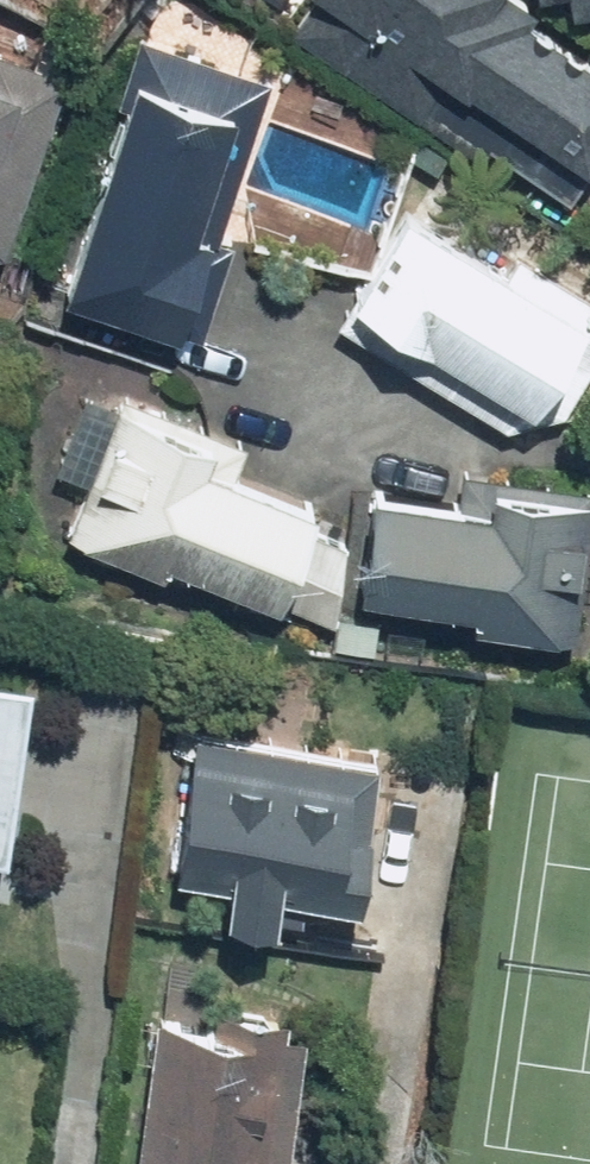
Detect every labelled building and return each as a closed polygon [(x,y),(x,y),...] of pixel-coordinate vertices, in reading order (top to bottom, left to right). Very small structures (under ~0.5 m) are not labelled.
[(573,0),(391,0),(589,143),(589,13),(573,0)] [(280,241),(273,266),(307,276),(314,251),(335,257),(348,212),(250,184),(287,56),(169,21),(92,287),(209,322),(237,228),(280,241)] [(79,55),(10,34),(4,53),(0,52),(0,222),(25,230),(79,55)] [(570,408),(589,374),(589,282),(426,188),(353,314),(532,418),(546,395),(570,408)] [(269,428),(138,380),(133,394),(96,380),(67,460),(106,475),(92,514),(343,606),(369,533),(335,520),(349,482),(261,450),(269,428)] [(395,568),(492,575),(490,608),(589,614),(589,467),(473,459),(471,479),(401,475),(395,568)] [(45,830),(62,649),(0,643),(0,826),(45,830)] [(219,717),(206,859),(251,863),(248,897),(305,903),(308,871),(386,879),(399,731),(307,722),(312,668),(260,663),(254,720),(219,717)] [(168,999),(153,1161),(186,1163),(307,1163),(321,1013),(168,999)]
